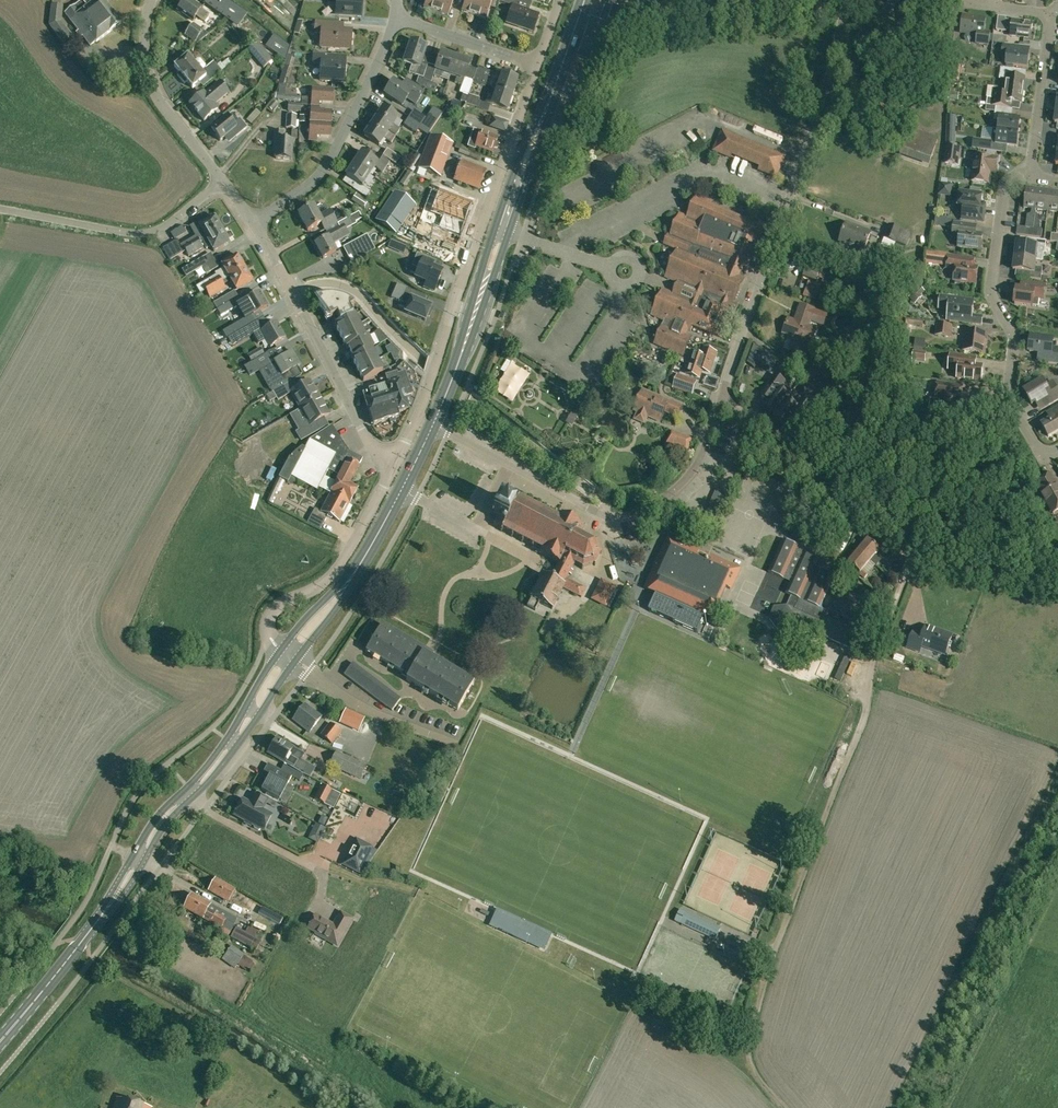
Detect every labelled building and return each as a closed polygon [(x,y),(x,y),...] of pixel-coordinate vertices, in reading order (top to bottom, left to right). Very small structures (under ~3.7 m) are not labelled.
[(83,36),(91,46),(96,42),(96,43),(109,33),(121,23),(103,0),(81,0),(81,1),(65,13),(79,31),(77,32),(81,37),(83,36)] [(178,10),(193,20),(196,16),(204,21),(208,15),(209,14),(203,10),(201,9),(201,8),(190,0),(185,0),(178,10)] [(204,3),(237,27),(247,13),(229,0),(228,0),(207,0),(204,3)] [(328,1),(337,1),(336,14),(362,16),(363,0),(328,0),(328,1)] [(440,0),(426,0),(424,7),(436,11),(440,0)] [(436,11),(448,15),(453,0),(440,0),(436,11)] [(462,11),(474,15),(479,0),(465,0),(462,11)] [(474,15),(486,19),(493,0),(479,0),(474,15)] [(517,7),(519,0),(498,0),(498,1),(513,6),(507,23),(533,32),(539,14),(517,7)] [(606,11),(609,16),(610,19),(616,21),(624,0),(610,0),(608,7),(606,11)] [(811,0),(789,0),(788,9),(810,10),(811,0)] [(49,25),(63,43),(72,36),(61,22),(62,12),(51,11),(49,25)] [(964,16),(962,32),(978,34),(977,43),(988,45),(989,33),(983,32),(985,19),(964,16)] [(1006,20),(1006,17),(998,16),(996,30),(1007,31),(1007,29),(1011,29),(1010,35),(1031,38),(1033,23),(1012,20),(1006,20)] [(303,20),(300,20),(299,20),(298,20),(294,32),(297,33),(299,34),(303,20)] [(339,30),(340,22),(315,21),(314,33),(321,34),(320,47),(351,49),(352,31),(339,30)] [(208,34),(202,30),(193,24),(185,35),(197,44),(208,34)] [(274,34),(265,47),(285,61),(288,54),(290,46),(274,34)] [(257,42),(248,49),(257,59),(265,52),(257,42)] [(420,87),(428,65),(421,63),(426,47),(411,42),(404,62),(412,65),(409,73),(419,76),(416,84),(420,87)] [(1029,47),(1004,43),(1003,51),(1008,52),(1006,64),(1027,67),(1029,47)] [(450,75),(456,57),(441,52),(436,67),(428,64),(428,65),(420,87),(425,89),(428,81),(431,83),(434,75),(448,80),(450,75)] [(346,55),(316,54),(313,53),(313,63),(321,63),(320,80),(344,82),(346,55)] [(293,56),(288,54),(285,61),(279,82),(284,84),(293,56)] [(177,75),(181,79),(197,66),(202,71),(205,69),(206,65),(200,59),(198,59),(194,62),(188,55),(175,66),(174,66),(180,73),(177,75)] [(466,102),(469,94),(473,81),(473,80),(465,77),(470,62),(456,57),(450,75),(457,77),(455,82),(462,85),(460,92),(463,93),(461,100),(466,102)] [(197,66),(181,79),(184,83),(187,81),(193,88),(208,75),(212,80),(222,71),(214,61),(205,69),(202,71),(197,66)] [(957,63),(957,79),(964,79),(965,64),(957,63)] [(486,70),(478,67),(473,80),(473,81),(485,86),(490,71),(486,70)] [(1005,88),(1024,90),(1025,77),(1012,76),(1013,69),(1001,67),(999,79),(1006,80),(1005,88)] [(496,89),(512,95),(518,79),(497,72),(494,78),(500,80),(496,89)] [(406,89),(393,81),(385,94),(402,105),(407,98),(416,104),(424,92),(410,83),(406,89)] [(190,104),(204,121),(218,110),(214,105),(228,92),(220,82),(205,94),(203,92),(190,104)] [(312,88),(311,106),(319,106),(320,102),(333,103),(334,90),(312,88)] [(952,100),(958,100),(958,97),(959,93),(954,92),(955,89),(952,89),(951,88),(950,91),(950,92),(949,91),(948,99),(952,100)] [(1022,103),(1024,90),(1005,88),(1004,94),(993,93),(993,99),(987,98),(986,105),(1003,107),(1008,108),(1009,101),(1022,103)] [(507,110),(512,95),(496,89),(493,99),(488,97),(486,103),(507,110)] [(276,94),(275,99),(300,103),(300,97),(284,95),(278,94),(276,94)] [(466,102),(465,104),(477,107),(480,98),(469,94),(466,102)] [(271,104),(268,107),(270,109),(272,110),(273,110),(274,111),(278,106),(276,105),(277,105),(277,104),(274,101),(271,104)] [(452,101),(450,108),(459,111),(461,104),(452,101)] [(289,103),(289,111),(301,111),(301,104),(289,103)] [(1003,107),(986,105),(985,111),(995,112),(994,120),(999,121),(998,129),(1018,132),(1020,117),(1011,116),(1002,115),(1003,107)] [(311,106),(310,123),(331,124),(332,111),(319,111),(319,106),(311,106)] [(383,108),(374,122),(396,136),(400,129),(393,124),(397,118),(383,108)] [(413,110),(408,117),(421,126),(430,132),(437,121),(442,114),(433,108),(428,115),(426,118),(413,110)] [(260,114),(256,110),(246,120),(251,124),(260,114)] [(227,117),(211,130),(220,141),(225,137),(231,132),(236,137),(247,128),(239,119),(238,120),(232,114),(227,117)] [(287,114),(286,128),(295,129),(296,115),(287,114)] [(408,117),(404,125),(416,133),(419,129),(428,135),(430,132),(421,126),(408,117)] [(491,126),(505,130),(507,124),(494,119),(491,126)] [(374,122),(365,135),(379,145),(384,138),(391,143),(396,136),(374,122)] [(310,123),(309,140),(317,140),(317,136),(331,137),(331,124),(310,123)] [(499,143),(496,142),(498,137),(474,129),(468,146),(475,149),(476,146),(492,152),(494,147),(497,148),(499,143)] [(902,149),(930,159),(938,139),(909,129),(902,149)] [(1016,146),(1018,132),(998,129),(998,130),(993,129),(992,137),(991,141),(983,140),(974,139),(972,148),(998,152),(999,144),(1008,145),(1016,146)] [(722,130),(714,150),(731,158),(732,154),(760,167),(759,170),(776,177),(785,157),(722,130)] [(276,158),(291,159),(292,140),(282,140),(282,131),(275,131),(274,146),(276,147),(276,158)] [(453,144),(430,135),(418,168),(441,176),(453,144)] [(482,152),(460,145),(458,152),(480,159),(482,152)] [(960,147),(946,145),(943,164),(957,166),(960,147)] [(383,155),(396,164),(400,157),(387,149),(383,155)] [(362,152),(354,163),(370,174),(375,167),(383,173),(390,162),(377,153),(373,159),(362,152)] [(990,171),(996,171),(998,158),(975,155),(972,181),(988,183),(990,171)] [(454,180),(479,189),(486,170),(461,161),(458,160),(454,171),(457,172),(454,180)] [(354,163),(346,175),(357,183),(353,188),(366,197),(370,191),(362,186),(370,174),(354,163)] [(408,171),(400,183),(404,186),(412,175),(413,174),(409,172),(408,171)] [(1036,209),(1038,191),(1026,190),(1024,207),(1032,208),(1031,214),(1027,215),(1026,224),(1029,224),(1028,228),(1017,226),(1016,234),(1037,237),(1038,229),(1033,228),(1036,209)] [(980,209),(982,194),(960,191),(958,210),(963,211),(962,219),(983,222),(985,209),(980,209)] [(1048,211),(1050,193),(1038,191),(1036,209),(1039,209),(1048,211)] [(376,220),(396,233),(415,205),(395,192),(376,220)] [(428,200),(424,210),(442,217),(439,228),(460,236),(472,205),(438,192),(434,202),(428,200)] [(357,202),(364,207),(366,204),(368,201),(365,199),(356,193),(354,197),(353,199),(357,202)] [(1050,193),(1048,211),(1057,212),(1057,194),(1050,193)] [(739,302),(734,300),(753,256),(750,255),(754,247),(764,224),(748,217),(747,220),(711,205),(712,202),(698,196),(688,218),(681,215),(671,237),(674,239),(671,246),(679,250),(667,277),(678,282),(682,283),(681,286),(679,285),(675,293),(678,294),(677,296),(673,294),(664,290),(654,315),(666,320),(656,344),(683,355),(690,337),(686,335),(688,330),(691,331),(693,326),(717,336),(724,318),(731,321),(739,302)] [(321,223),(325,230),(337,223),(330,209),(319,215),(314,205),(298,214),(308,231),(321,223)] [(359,213),(348,219),(352,227),(357,225),(355,222),(362,219),(359,213)] [(182,245),(185,250),(222,229),(214,216),(199,225),(198,222),(191,227),(197,237),(182,245)] [(977,225),(970,224),(954,222),(952,236),(959,237),(958,247),(981,250),(983,234),(976,233),(977,225)] [(840,242),(864,251),(871,233),(847,223),(840,242)] [(339,236),(347,232),(343,225),(324,235),(326,238),(315,244),(323,259),(336,251),(332,244),(341,239),(339,236)] [(901,230),(889,226),(884,238),(896,243),(901,230)] [(211,246),(214,251),(229,242),(222,229),(185,250),(189,256),(203,248),(203,247),(205,246),(206,249),(211,246)] [(355,241),(344,247),(348,255),(360,249),(368,245),(371,243),(367,235),(355,241)] [(184,251),(181,246),(178,239),(163,247),(169,259),(184,251)] [(1017,243),(1015,257),(1036,260),(1043,261),(1044,253),(1045,253),(1046,241),(1032,239),(1031,245),(1020,244),(1017,243)] [(191,264),(182,270),(186,276),(195,271),(198,269),(203,267),(214,260),(211,253),(199,260),(191,264)] [(417,253),(412,265),(419,268),(415,276),(427,281),(425,286),(434,290),(442,271),(430,266),(433,260),(436,261),(417,253)] [(973,259),(948,256),(927,253),(926,263),(947,266),(946,268),(955,269),(953,281),(976,284),(978,267),(972,266),(973,259)] [(224,268),(215,274),(216,276),(218,275),(221,281),(229,277),(244,268),(237,255),(227,260),(221,264),(224,268)] [(1015,257),(1013,270),(1027,271),(1026,278),(1041,280),(1043,267),(1035,266),(1036,260),(1015,257)] [(214,260),(203,267),(207,273),(218,267),(214,260)] [(821,269),(807,265),(803,276),(817,281),(821,269)] [(244,268),(229,277),(237,290),(243,287),(252,281),(244,268)] [(202,284),(196,287),(200,294),(206,291),(221,281),(218,275),(216,276),(202,284)] [(221,281),(206,291),(209,297),(225,288),(221,281)] [(803,296),(816,301),(821,285),(809,281),(803,296)] [(1038,306),(1039,298),(1043,299),(1045,285),(1019,281),(1018,288),(1016,288),(1014,303),(1038,306)] [(925,292),(921,287),(908,297),(912,302),(925,292)] [(430,308),(431,307),(417,300),(420,293),(407,288),(401,302),(408,305),(405,312),(425,321),(427,316),(429,317),(432,309),(430,308)] [(221,299),(215,303),(218,309),(225,305),(238,297),(235,291),(221,299)] [(225,305),(218,309),(222,315),(235,307),(237,306),(245,320),(249,317),(251,316),(253,315),(258,312),(260,311),(267,307),(259,292),(249,298),(246,300),(242,295),(238,297),(225,305)] [(949,310),(948,320),(971,323),(974,300),(941,296),(939,308),(949,310)] [(353,306),(353,307),(351,305),(348,304),(347,303),(344,301),(342,300),(339,300),(337,299),(335,299),(332,298),(329,298),(327,298),(325,298),(322,299),(319,300),(317,300),(316,301),(329,319),(329,320),(334,317),(336,323),(335,324),(335,325),(352,316),(349,310),(354,307),(353,306)] [(788,319),(783,333),(799,339),(795,350),(805,354),(809,342),(806,340),(811,327),(809,326),(811,320),(823,325),(827,315),(814,310),(801,305),(795,321),(788,319)] [(355,314),(352,316),(335,325),(340,336),(360,326),(355,314)] [(243,321),(239,323),(243,330),(252,324),(255,323),(251,316),(249,317),(245,320),(243,321)] [(903,320),(902,332),(907,332),(908,326),(922,328),(923,322),(903,320)] [(243,330),(229,338),(233,345),(253,334),(261,329),(256,322),(255,323),(252,324),(243,330)] [(239,323),(225,331),(228,338),(229,338),(243,330),(239,323)] [(271,346),(276,343),(285,338),(276,323),(255,335),(259,343),(266,339),(271,346)] [(937,324),(936,335),(951,337),(952,326),(937,324)] [(866,325),(853,327),(857,344),(864,343),(869,342),(866,325)] [(340,336),(346,347),(368,336),(368,335),(366,336),(360,326),(340,336)] [(985,334),(965,331),(964,339),(965,339),(964,350),(985,353),(987,339),(984,339),(985,334)] [(383,335),(377,338),(380,344),(387,340),(383,335)] [(1048,361),(1057,363),(1057,348),(1052,348),(1053,339),(1047,339),(1047,337),(1045,335),(1041,335),(1040,336),(1040,338),(1031,336),(1029,351),(1038,352),(1037,360),(1048,361)] [(374,347),(368,336),(346,347),(348,346),(353,357),(352,358),(374,347)] [(913,348),(924,349),(925,341),(914,340),(913,348)] [(775,361),(752,344),(745,362),(752,368),(756,363),(767,371),(775,361)] [(396,350),(391,345),(387,350),(389,354),(391,353),(396,350)] [(896,346),(895,359),(906,361),(908,347),(896,346)] [(352,358),(357,369),(377,359),(372,348),(374,347),(352,358)] [(260,348),(247,355),(252,363),(265,355),(260,348)] [(399,353),(396,350),(391,353),(394,360),(397,359),(399,353)] [(693,353),(687,373),(699,377),(702,369),(709,371),(715,353),(704,350),(702,356),(693,353)] [(267,366),(259,370),(270,389),(271,389),(272,391),(279,387),(291,380),(302,374),(297,366),(300,364),(293,351),(284,356),(280,358),(279,359),(274,362),(273,362),(267,366)] [(912,360),(925,362),(926,353),(913,351),(912,360)] [(252,363),(249,364),(253,370),(258,368),(259,370),(267,366),(273,362),(272,360),(268,353),(265,355),(252,363)] [(958,370),(957,378),(981,381),(982,375),(984,374),(984,370),(983,369),(983,366),(975,365),(976,358),(950,354),(949,369),(958,370)] [(383,371),(377,359),(357,369),(363,381),(383,371)] [(906,361),(895,359),(893,373),(904,374),(906,361)] [(776,371),(781,375),(786,368),(781,365),(776,371)] [(388,384),(363,393),(373,425),(390,419),(391,423),(396,421),(394,418),(399,416),(398,413),(409,409),(405,397),(413,394),(405,371),(398,374),(397,372),(385,375),(388,384)] [(787,399),(787,400),(790,396),(780,389),(785,382),(775,374),(760,394),(767,399),(764,404),(777,413),(787,399)] [(691,394),(696,381),(678,375),(674,388),(691,394)] [(898,386),(907,387),(926,389),(927,381),(908,379),(899,378),(898,386)] [(310,381),(300,386),(299,387),(294,380),(274,392),(278,400),(291,392),(301,408),(319,397),(310,381)] [(1048,405),(1057,399),(1057,391),(1053,382),(1046,386),(1043,380),(1024,391),(1032,404),(1034,403),(1039,410),(1048,405)] [(969,396),(961,395),(962,386),(937,383),(935,398),(941,398),(939,410),(944,411),(944,410),(967,413),(967,411),(969,410),(970,405),(968,403),(969,396)] [(660,421),(664,411),(677,416),(682,405),(670,400),(669,400),(644,390),(635,411),(660,421)] [(318,420),(329,414),(319,397),(301,408),(310,424),(297,432),(301,439),(322,427),(318,420)] [(777,413),(774,417),(788,426),(796,414),(804,419),(813,407),(802,399),(797,406),(787,400),(787,399),(777,413)] [(1050,420),(1041,424),(1048,437),(1057,431),(1057,407),(1046,414),(1050,420)] [(349,483),(362,459),(348,451),(345,458),(328,449),(337,433),(332,426),(308,441),(303,450),(301,449),(289,459),(277,480),(282,483),(284,484),(290,476),(317,490),(318,487),(330,494),(349,503),(358,488),(349,483)] [(690,442),(670,433),(665,446),(685,454),(690,442)] [(948,433),(941,437),(944,442),(951,438),(948,433)] [(895,443),(884,453),(887,458),(899,448),(895,443)] [(599,464),(606,469),(618,449),(611,445),(599,464)] [(250,459),(262,463),(266,450),(255,446),(250,459)] [(1057,485),(1051,474),(1036,483),(1042,494),(1041,494),(1046,503),(1047,502),(1054,514),(1057,511),(1057,484),(1057,485)] [(282,483),(277,480),(267,502),(272,504),(282,483)] [(717,490),(713,498),(722,502),(726,494),(717,490)] [(594,563),(599,553),(602,554),(602,552),(600,552),(596,542),(598,540),(597,539),(595,541),(588,537),(589,535),(588,534),(587,536),(581,533),(582,531),(584,528),(579,525),(581,521),(579,520),(578,522),(557,511),(556,514),(551,511),(550,510),(549,513),(540,508),(541,506),(540,505),(538,507),(529,503),(531,501),(529,500),(528,502),(519,497),(520,495),(519,494),(518,497),(510,493),(509,492),(508,493),(510,494),(506,501),(501,498),(500,496),(499,496),(500,499),(493,512),(490,513),(491,515),(493,514),(498,516),(495,523),(493,522),(493,524),(494,524),(502,528),(500,530),(502,531),(503,529),(512,534),(511,536),(512,537),(513,535),(522,539),(521,541),(523,542),(524,540),(532,544),(531,546),(538,550),(536,552),(558,563),(557,565),(558,566),(551,578),(565,585),(564,588),(581,597),(586,589),(566,579),(569,573),(571,574),(574,570),(571,569),(574,565),(575,563),(582,567),(581,568),(583,569),(584,567),(593,564),(596,565),(596,564),(594,563)] [(321,512),(315,508),(311,515),(324,522),(328,515),(339,522),(349,503),(330,494),(321,512)] [(730,589),(739,569),(669,537),(666,544),(662,546),(662,548),(644,588),(653,592),(654,589),(670,596),(668,601),(656,596),(649,611),(698,633),(705,618),(693,612),(695,608),(711,615),(717,602),(720,603),(727,587),(730,589)] [(828,612),(820,608),(835,575),(816,566),(821,556),(784,539),(769,572),(791,582),(786,593),(792,595),(787,605),(774,607),(770,618),(776,628),(789,627),(792,619),(819,631),(818,633),(850,648),(857,632),(825,618),(828,612)] [(884,547),(879,543),(876,546),(868,540),(860,550),(871,560),(880,550),(881,551),(884,547)] [(862,570),(871,560),(860,550),(849,563),(860,573),(859,574),(865,578),(868,575),(862,570)] [(565,585),(551,578),(544,574),(536,589),(534,587),(529,597),(531,598),(527,606),(536,610),(540,602),(553,609),(564,588),(565,585)] [(619,589),(602,581),(592,599),(609,608),(610,607),(605,605),(615,588),(619,590),(619,589)] [(890,593),(884,589),(879,596),(885,600),(885,599),(890,593)] [(873,612),(850,601),(836,595),(829,610),(866,627),(873,612)] [(434,655),(382,624),(379,627),(377,626),(371,635),(374,637),(366,651),(408,676),(406,680),(458,710),(466,696),(469,698),(474,688),(472,687),(474,683),(431,658),(434,655)] [(953,636),(942,632),(926,626),(922,638),(912,634),(908,647),(920,651),(922,645),(945,654),(953,636)] [(907,652),(899,650),(897,656),(905,659),(907,652)] [(852,657),(846,655),(836,679),(841,681),(852,657)] [(391,710),(399,698),(353,663),(344,674),(391,710)] [(505,706),(492,695),(487,702),(501,712),(505,706)] [(293,719),(309,732),(322,716),(305,703),(293,719)] [(361,724),(362,719),(350,714),(348,719),(361,724)] [(330,723),(321,735),(332,743),(341,731),(330,723)] [(271,745),(268,750),(269,751),(268,753),(284,762),(283,763),(295,769),(301,760),(304,754),(293,748),(277,738),(272,746),(271,745)] [(336,752),(330,764),(350,773),(360,778),(365,766),(355,762),(336,752)] [(301,760),(295,769),(301,773),(309,778),(315,768),(307,764),(301,760)] [(268,763),(261,776),(267,780),(262,790),(271,795),(279,799),(283,791),(291,776),(277,768),(268,763)] [(185,795),(193,788),(190,783),(182,790),(185,795)] [(341,794),(332,790),(322,785),(315,799),(325,804),(334,808),(341,794)] [(250,804),(242,800),(234,815),(254,825),(254,828),(259,830),(261,829),(263,830),(271,815),(262,810),(267,800),(255,794),(250,804)] [(421,796),(416,807),(424,811),(429,799),(421,796)] [(315,823),(313,828),(322,833),(325,828),(315,823)] [(344,864),(359,872),(372,847),(356,839),(344,864)] [(227,900),(233,889),(217,880),(211,891),(227,900)] [(203,918),(210,905),(210,904),(191,894),(184,908),(203,918)] [(248,909),(256,914),(261,906),(249,899),(246,904),(250,907),(248,909)] [(237,919),(228,914),(210,905),(203,918),(221,928),(222,928),(230,932),(237,919)] [(279,925),(283,918),(262,906),(258,913),(279,925)] [(316,915),(308,928),(336,945),(352,917),(342,911),(333,925),(316,915)] [(496,911),(490,924),(545,949),(550,936),(496,911)] [(681,911),(676,921),(716,939),(721,929),(681,911)] [(249,926),(246,933),(237,928),(231,938),(250,948),(259,931),(249,926)] [(230,932),(222,928),(219,934),(227,938),(230,932)] [(235,967),(241,958),(243,956),(231,947),(223,958),(235,967)] [(252,962),(243,956),(235,967),(244,974),(252,962)] [(114,1107),(151,1107),(117,1097),(114,1107)]
